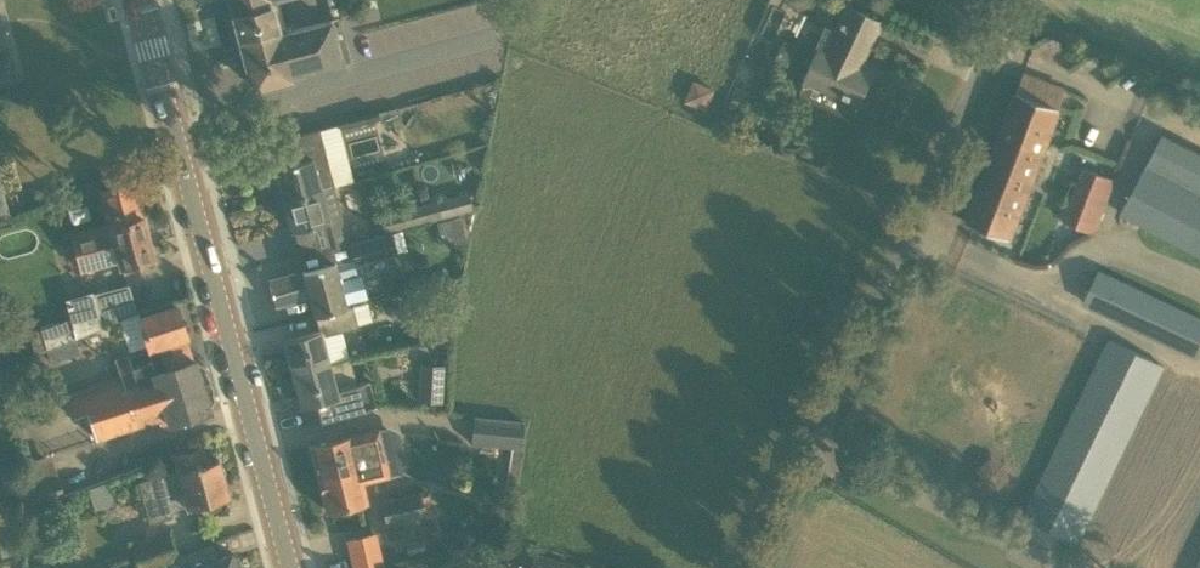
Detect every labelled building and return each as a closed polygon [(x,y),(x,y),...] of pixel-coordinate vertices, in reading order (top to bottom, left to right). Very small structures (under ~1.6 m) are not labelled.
[(255,87),(290,78),(288,71),(339,58),(329,22),(287,33),(278,0),(231,0),(255,87)] [(311,20),(335,16),(332,0),(307,0),(311,20)] [(861,58),(879,20),(847,5),(825,52),(818,49),(803,81),(805,82),(799,94),(849,117),(854,104),(855,105),(870,72),(853,65),(857,56),(861,58)] [(781,42),(773,59),(788,66),(796,49),(781,42)] [(1059,108),(1066,89),(1024,73),(967,221),(1013,237),(1063,109),(1059,108)] [(693,80),(684,101),(706,110),(714,89),(693,80)] [(397,107),(379,111),(381,122),(390,120),(392,129),(402,127),(397,107)] [(338,122),(321,127),(335,182),(353,177),(338,122)] [(284,198),(335,185),(320,129),(272,141),(278,166),(276,166),(284,198)] [(1165,133),(1122,214),(1199,256),(1199,151),(1165,133)] [(1096,233),(1116,179),(1084,167),(1064,221),(1096,233)] [(154,257),(133,180),(115,185),(114,183),(110,184),(111,186),(101,189),(110,224),(72,234),(81,269),(120,259),(122,265),(154,257)] [(350,242),(335,185),(284,198),(292,230),(326,221),(332,247),(350,242)] [(437,200),(441,218),(460,213),(474,210),(469,192),(455,195),(437,200)] [(0,200),(0,220),(10,216),(6,199),(0,200)] [(466,240),(462,217),(438,221),(441,237),(449,235),(454,238),(455,242),(466,240)] [(356,263),(398,252),(393,232),(351,243),(356,263)] [(339,277),(335,262),(303,270),(304,273),(295,275),(295,273),(269,280),(275,305),(277,304),(277,303),(310,294),(315,315),(316,315),(347,306),(346,303),(366,299),(368,296),(361,272),(359,271),(339,277)] [(1199,352),(1199,316),(1100,269),(1084,304),(1198,357),(1199,352)] [(453,282),(436,284),(438,299),(455,297),(453,282)] [(47,348),(75,337),(137,312),(130,283),(66,300),(71,317),(40,328),(47,348)] [(367,301),(353,305),(358,324),(372,320),(367,301)] [(439,303),(417,309),(424,334),(447,327),(439,303)] [(193,359),(186,336),(187,336),(178,305),(140,317),(152,348),(151,348),(155,362),(154,362),(157,373),(194,359),(193,359)] [(358,326),(358,324),(353,305),(347,306),(316,315),(315,315),(319,329),(284,338),(293,372),(349,357),(342,330),(358,326)] [(52,362),(80,352),(75,337),(47,348),(52,362)] [(1077,541),(1088,520),(1163,364),(1110,339),(1025,516),(1077,541)] [(122,373),(135,368),(131,356),(118,360),(122,373)] [(349,358),(349,357),(293,372),(302,405),(307,403),(312,422),(376,405),(370,380),(358,383),(351,357),(349,358)] [(210,409),(194,359),(157,373),(154,362),(135,368),(122,373),(123,376),(64,394),(71,414),(87,409),(96,438),(164,417),(166,423),(173,420),(173,421),(210,409)] [(0,366),(0,394),(16,389),(8,364),(0,366)] [(1184,375),(1116,532),(1153,548),(1199,438),(1199,382),(1184,375)] [(443,402),(444,391),(418,390),(417,401),(443,402)] [(521,447),(524,420),(474,415),(471,443),(512,447),(521,447)] [(378,428),(310,444),(318,476),(359,466),(371,463),(379,463),(387,464),(378,428)] [(167,442),(148,449),(141,451),(144,463),(171,454),(167,442)] [(207,462),(202,446),(174,454),(178,470),(160,475),(139,481),(150,521),(172,515),(171,510),(188,505),(188,506),(229,495),(224,475),(225,469),(221,464),(219,458),(207,462)] [(516,488),(523,448),(521,447),(512,447),(505,486),(516,488)] [(0,460),(0,480),(10,478),(4,458),(0,460)] [(363,484),(383,479),(379,463),(371,463),(359,466),(318,476),(326,510),(367,500),(363,484)] [(423,495),(422,492),(382,502),(387,524),(427,514),(423,495)] [(165,562),(175,558),(179,557),(169,532),(132,547),(138,562),(131,564),(132,567),(149,567),(165,562)] [(213,543),(179,557),(175,558),(179,567),(243,567),(239,557),(236,555),(232,557),(231,552),(218,557),(213,543)] [(349,557),(352,567),(380,567),(384,567),(379,549),(349,557)]
